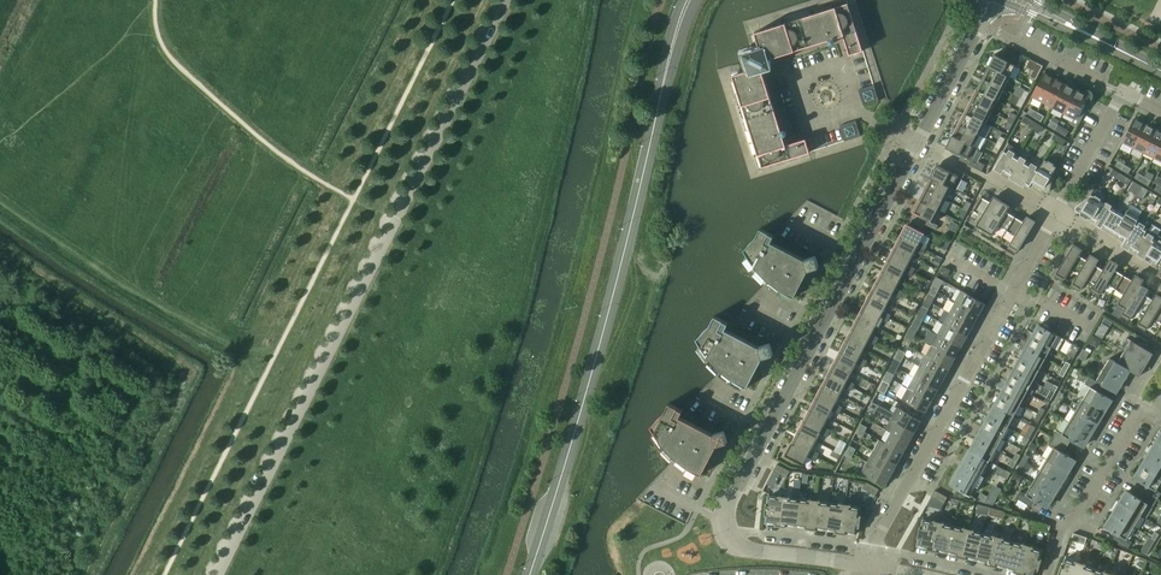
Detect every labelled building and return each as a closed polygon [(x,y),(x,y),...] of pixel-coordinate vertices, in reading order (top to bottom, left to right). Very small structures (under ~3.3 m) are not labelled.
[(760,47),(743,52),(748,69),(733,74),(762,167),(810,152),(806,138),(786,144),(763,71),(773,68),(770,58),(843,35),(849,54),(863,50),(848,2),(755,32),(760,47)] [(990,67),(1010,77),(1018,61),(1002,52),(999,56),(994,54),(988,66),(990,67)] [(1035,80),(1043,65),(1036,62),(1029,77),(1035,80)] [(1004,88),(1010,77),(990,67),(984,78),(1004,88)] [(1043,101),(1054,79),(1043,73),(1032,96),(1043,101)] [(998,100),(1004,88),(984,78),(978,90),(998,100)] [(1043,101),(1053,106),(1064,84),(1054,79),(1043,101)] [(1053,106),(1064,112),(1075,89),(1064,84),(1053,106)] [(876,93),(874,85),(858,89),(861,98),(876,93)] [(1020,97),(1025,100),(1029,92),(1024,89),(1020,97)] [(1075,89),(1064,112),(1080,120),(1091,97),(1092,96),(1092,95),(1092,94),(1092,93),(1091,92),(1091,91),(1090,91),(1089,90),(1088,90),(1087,90),(1086,90),(1085,90),(1084,91),(1083,91),(1083,92),(1082,93),(1075,89)] [(991,111),(998,100),(978,90),(972,101),(991,111)] [(863,106),(879,101),(876,93),(861,98),(863,106)] [(1021,107),(1025,100),(1020,97),(1016,105),(1021,107)] [(985,123),(991,111),(972,101),(966,113),(985,123)] [(1034,117),(1037,112),(1031,108),(1027,113),(1034,117)] [(1008,120),(1013,123),(1017,115),(1012,112),(1008,120)] [(1037,112),(1034,117),(1041,121),(1044,116),(1037,112)] [(979,134),(985,123),(966,113),(960,124),(979,134)] [(1037,123),(1032,120),(1024,115),(1021,121),(1033,128),(1037,123)] [(1133,147),(1145,124),(1134,119),(1123,141),(1133,147)] [(856,120),(848,123),(852,138),(861,136),(856,120)] [(1009,130),(1013,123),(1008,120),(1004,128),(1009,130)] [(1055,129),(1058,124),(1051,120),(1048,125),(1055,129)] [(844,141),(852,138),(848,123),(839,125),(844,141)] [(1033,128),(1040,132),(1043,127),(1037,123),(1033,128)] [(960,124),(954,135),(954,136),(973,146),(979,134),(960,124)] [(1058,124),(1055,129),(1066,136),(1069,131),(1058,124)] [(1133,147),(1144,152),(1155,129),(1145,124),(1133,147)] [(1154,157),(1160,143),(1160,132),(1155,129),(1144,152),(1154,157)] [(959,160),(969,165),(975,168),(977,163),(972,160),(978,148),(973,146),(954,136),(954,135),(952,134),(946,147),(961,155),(959,160)] [(1000,136),(996,143),(1001,146),(1005,138),(1000,136)] [(1066,140),(1059,136),(1056,141),(1062,145),(1066,140)] [(1001,146),(996,143),(992,151),(997,153),(1001,146)] [(1009,143),(1005,148),(993,169),(994,169),(995,167),(1006,174),(1017,155),(1020,150),(1009,143)] [(1006,174),(1017,181),(1028,162),(1017,155),(1006,174)] [(1121,170),(1125,164),(1118,160),(1115,166),(1121,170)] [(1017,181),(1028,187),(1039,169),(1039,168),(1028,162),(1017,181)] [(936,164),(930,177),(932,178),(932,177),(952,188),(956,190),(962,178),(963,178),(965,174),(955,168),(952,173),(936,164)] [(1050,190),(1050,189),(1053,171),(1041,164),(1039,168),(1039,169),(1028,187),(1028,188),(1031,183),(1045,192),(1046,192),(1047,192),(1048,192),(1049,192),(1049,191),(1050,191),(1050,190)] [(1125,164),(1121,170),(1128,174),(1131,168),(1125,164)] [(1117,178),(1120,173),(1113,169),(1110,174),(1117,178)] [(1141,181),(1144,176),(1138,172),(1135,177),(1141,181)] [(1117,178),(1121,180),(1128,184),(1131,179),(1120,173),(1117,178)] [(1144,176),(1141,181),(1148,185),(1151,180),(1144,176)] [(932,178),(926,189),(946,199),(952,188),(932,177),(932,178)] [(1148,190),(1142,186),(1139,191),(1137,195),(1143,199),(1148,190)] [(926,189),(920,200),(940,211),(946,199),(926,189)] [(1077,211),(1091,220),(1103,201),(1091,194),(1077,205),(1075,207),(1077,211)] [(974,228),(982,233),(1001,201),(995,197),(994,197),(995,198),(992,203),(982,197),(982,196),(981,196),(972,211),(973,212),(973,211),(982,216),(974,228)] [(940,211),(920,200),(914,212),(928,220),(925,224),(936,229),(938,225),(934,222),(940,211)] [(966,200),(962,208),(967,210),(971,203),(966,200)] [(1001,239),(1015,216),(1014,216),(1004,210),(1007,205),(1008,205),(1001,201),(982,233),(990,237),(997,225),(1006,230),(1000,239),(1001,239)] [(1091,220),(1103,226),(1114,208),(1103,201),(1091,220)] [(967,210),(962,208),(958,215),(963,218),(967,210)] [(1103,226),(1114,233),(1125,214),(1114,208),(1103,226)] [(1114,233),(1124,239),(1125,240),(1136,221),(1139,217),(1127,210),(1125,214),(1114,233)] [(1015,216),(1001,239),(1006,231),(1015,236),(1007,248),(1016,253),(1035,221),(1028,217),(1027,217),(1028,218),(1025,223),(1015,217),(1015,216)] [(1122,244),(1133,251),(1147,228),(1136,221),(1125,240),(1124,239),(1122,244)] [(901,236),(925,249),(927,245),(920,241),(924,233),(924,234),(924,233),(908,224),(901,236)] [(751,268),(754,272),(755,272),(758,276),(762,280),(766,283),(766,284),(770,287),(774,290),(778,292),(778,293),(783,296),(788,299),(790,295),(794,297),(808,270),(819,266),(815,255),(804,259),(771,241),(774,235),(760,228),(755,237),(744,249),(744,248),(743,249),(747,254),(744,259),(745,259),(748,263),(751,268)] [(1145,257),(1156,239),(1158,235),(1147,228),(1133,251),(1145,257)] [(1145,257),(1156,264),(1159,260),(1158,260),(1160,255),(1160,236),(1158,235),(1156,239),(1145,257)] [(901,236),(895,248),(912,256),(916,248),(923,252),(925,249),(901,236)] [(945,239),(941,246),(946,249),(950,242),(945,239)] [(1087,260),(1076,254),(1080,249),(1081,248),(1074,244),(1054,276),(1063,281),(1070,269),(1078,274),(1087,260)] [(895,248),(889,259),(913,272),(915,268),(908,264),(912,256),(895,248)] [(1090,254),(1087,260),(1078,274),(1071,286),(1079,291),(1086,279),(1095,284),(1104,270),(1103,270),(1093,264),(1096,259),(1097,259),(1097,258),(1090,254)] [(889,259),(883,271),(900,279),(904,271),(911,275),(913,272),(889,259)] [(1110,259),(1103,270),(1104,270),(1095,284),(1091,291),(1099,296),(1106,284),(1115,289),(1109,297),(1110,297),(1124,274),(1123,274),(1123,275),(1113,268),(1116,263),(1116,264),(1117,263),(1110,259)] [(947,276),(950,270),(944,266),(941,273),(947,276)] [(883,271),(877,282),(901,295),(903,291),(896,287),(900,279),(883,271)] [(1116,306),(1124,311),(1141,282),(1142,282),(1144,279),(1136,275),(1137,276),(1134,281),(1124,275),(1124,274),(1110,297),(1110,298),(1115,289),(1124,294),(1116,306)] [(933,283),(931,288),(937,292),(940,287),(943,280),(937,277),(933,283)] [(877,282),(871,294),(888,302),(892,294),(899,298),(901,295),(877,282)] [(1141,284),(1142,282),(1141,282),(1124,311),(1120,316),(1129,321),(1136,309),(1144,314),(1145,314),(1153,300),(1143,293),(1146,288),(1146,289),(1147,288),(1141,284)] [(935,296),(937,292),(931,288),(928,293),(935,296)] [(961,290),(955,301),(961,305),(979,314),(985,303),(967,293),(961,290)] [(871,294),(865,305),(889,318),(891,314),(884,310),(888,302),(871,294)] [(1153,300),(1145,314),(1144,314),(1137,326),(1145,331),(1152,319),(1160,324),(1156,332),(1160,324),(1160,304),(1159,303),(1160,300),(1160,297),(1156,294),(1153,300)] [(955,301),(949,312),(973,325),(979,314),(961,305),(955,301)] [(865,305),(859,317),(876,326),(880,318),(887,321),(889,318),(865,305)] [(919,310),(926,313),(928,309),(922,305),(919,310)] [(924,318),(926,313),(919,310),(917,315),(924,318)] [(949,312),(943,323),(949,326),(967,336),(973,325),(949,312)] [(715,370),(719,373),(723,376),(727,380),(731,383),(741,389),(743,385),(747,387),(762,357),(773,354),(770,343),(759,346),(725,329),(728,323),(714,316),(709,325),(697,338),(697,337),(696,338),(700,344),(697,349),(698,349),(701,354),(704,358),(707,362),(711,366),(715,370)] [(859,317),(853,328),(877,341),(879,337),(872,333),(876,326),(859,317)] [(1104,317),(1102,322),(1108,326),(1111,321),(1104,317)] [(943,323),(937,333),(943,337),(961,346),(967,336),(949,326),(943,323)] [(1102,323),(1096,333),(1101,336),(1107,326),(1102,323)] [(1039,324),(1032,336),(1051,347),(1058,335),(1039,324)] [(908,332),(915,335),(917,330),(911,327),(908,332)] [(853,328),(847,340),(864,349),(868,341),(875,345),(877,341),(853,328)] [(912,340),(915,335),(908,332),(906,336),(912,340)] [(937,333),(931,344),(955,357),(961,346),(943,337),(937,333)] [(1032,336),(1026,348),(1045,358),(1051,347),(1032,336)] [(847,340),(841,352),(865,364),(867,360),(859,357),(864,349),(847,340)] [(1118,362),(1129,370),(1139,376),(1153,353),(1131,340),(1118,362)] [(1079,347),(1072,343),(1066,354),(1073,358),(1079,347)] [(949,368),(955,357),(931,344),(925,355),(949,368)] [(1026,348),(1020,359),(1039,369),(1045,358),(1026,348)] [(1083,348),(1078,357),(1084,360),(1089,352),(1083,348)] [(897,353),(903,357),(906,352),(899,349),(897,353)] [(841,352),(835,363),(852,372),(856,364),(863,368),(865,364),(841,352)] [(901,362),(903,357),(897,353),(894,358),(901,362)] [(925,355),(920,366),(943,379),(949,368),(925,355)] [(1096,380),(1104,385),(1116,392),(1129,370),(1118,362),(1110,357),(1096,380)] [(1020,359),(1014,370),(1033,381),(1039,369),(1020,359)] [(835,363),(829,375),(853,387),(855,383),(847,380),(852,372),(835,363)] [(920,366),(914,377),(937,389),(943,379),(920,366)] [(1014,370),(1007,382),(1026,392),(1033,381),(1014,370)] [(886,375),(892,379),(895,374),(888,371),(886,375)] [(829,375),(823,386),(839,395),(844,387),(851,391),(853,387),(829,375)] [(890,383),(892,379),(886,375),(883,380),(890,383)] [(1104,385),(1096,380),(1089,376),(1085,383),(1090,386),(1083,398),(1104,411),(1112,399),(1100,392),(1104,385)] [(931,400),(937,389),(914,377),(908,387),(931,400)] [(1007,382),(1001,393),(1020,404),(1026,392),(1007,382)] [(823,386),(817,398),(841,410),(843,407),(835,403),(839,395),(823,386)] [(931,400),(908,387),(902,398),(925,411),(931,400)] [(1001,393),(995,405),(1014,415),(1020,404),(1001,393)] [(1104,411),(1083,398),(1080,396),(1076,403),(1073,401),(1070,406),(1076,410),(1097,422),(1104,411)] [(817,398),(811,409),(827,418),(832,410),(839,414),(841,410),(817,398)] [(870,406),(876,410),(878,405),(872,401),(870,406)] [(686,471),(695,476),(696,477),(698,473),(702,475),(702,474),(702,473),(716,445),(728,441),(724,430),(713,433),(680,416),(683,410),(668,403),(664,412),(651,425),(650,425),(654,431),(651,437),(657,445),(663,452),(670,459),(678,465),(686,471)] [(995,405),(989,416),(1008,426),(1014,415),(995,405)] [(876,410),(870,406),(867,411),(874,414),(876,410)] [(897,407),(891,418),(897,421),(915,431),(921,420),(903,410),(897,407)] [(811,409),(805,421),(829,433),(831,430),(823,426),(827,418),(811,409)] [(1076,410),(1069,421),(1090,434),(1097,422),(1076,410)] [(989,416),(982,427),(1001,438),(1008,426),(989,416)] [(915,431),(897,421),(891,418),(885,429),(891,432),(909,442),(915,431)] [(805,421),(799,432),(815,441),(819,433),(827,437),(829,433),(805,421)] [(1057,430),(1053,437),(1067,446),(1071,439),(1083,446),(1090,434),(1069,421),(1062,433),(1057,430)] [(1025,436),(1029,438),(1036,427),(1027,422),(1021,433),(1025,436)] [(858,428),(865,431),(867,427),(861,423),(858,428)] [(982,427),(976,439),(995,449),(1001,438),(982,427)] [(865,431),(858,428),(856,433),(862,436),(865,431)] [(811,449),(815,441),(799,432),(793,443),(791,442),(791,443),(817,457),(819,453),(811,449)] [(891,432),(885,443),(903,452),(909,442),(891,432)] [(1054,447),(1047,458),(1068,471),(1075,459),(1063,452),(1067,446),(1053,437),(1048,444),(1054,447)] [(897,463),(903,452),(885,443),(879,439),(873,450),(897,463)] [(976,439),(970,450),(989,461),(995,449),(976,439)] [(1149,453),(1160,461),(1160,445),(1156,442),(1149,453)] [(817,457),(791,443),(784,455),(803,465),(804,464),(803,464),(807,456),(815,460),(817,457)] [(847,450),(853,453),(856,449),(849,445),(847,450)] [(853,453),(847,450),(844,455),(851,458),(853,453)] [(891,474),(897,463),(873,450),(867,461),(874,464),(891,474)] [(989,461),(970,450),(951,485),(970,495),(989,461)] [(1142,465),(1160,477),(1160,461),(1149,453),(1142,465)] [(1047,458),(1040,470),(1061,483),(1068,471),(1047,458)] [(863,469),(862,472),(864,473),(868,475),(885,485),(891,474),(874,464),(867,461),(863,469)] [(781,474),(786,477),(789,472),(789,478),(795,478),(795,471),(790,470),(777,464),(773,470),(781,474)] [(1143,491),(1157,500),(1160,493),(1160,492),(1156,489),(1160,481),(1160,477),(1142,465),(1134,477),(1146,484),(1143,491)] [(1002,477),(1003,476),(1007,479),(1011,472),(1006,470),(999,467),(996,474),(1002,477)] [(773,470),(770,477),(777,481),(781,474),(773,470)] [(1040,470),(1032,482),(1054,495),(1061,483),(1040,470)] [(1016,473),(1010,483),(1016,487),(1022,477),(1016,473)] [(879,489),(866,482),(863,488),(875,495),(879,489)] [(1046,507),(1054,495),(1032,482),(1026,493),(1020,490),(1016,498),(1031,506),(1035,500),(1046,507)] [(935,490),(931,496),(944,503),(947,497),(935,490)] [(1127,490),(1119,502),(1141,515),(1148,503),(1153,507),(1157,500),(1143,491),(1139,497),(1127,490)] [(781,525),(784,495),(779,495),(779,496),(768,495),(768,503),(766,503),(765,514),(766,514),(766,522),(776,523),(776,524),(781,525)] [(784,495),(781,525),(787,526),(787,524),(796,525),(799,499),(790,498),(790,496),(784,495)] [(799,499),(796,525),(806,526),(805,528),(811,528),(815,499),(809,498),(809,500),(799,499)] [(815,499),(811,528),(817,529),(817,528),(826,529),(830,502),(820,501),(820,500),(815,499)] [(830,502),(826,529),(835,530),(835,532),(841,533),(845,503),(840,502),(839,504),(830,502)] [(1119,502),(1112,514),(1134,527),(1141,515),(1119,502)] [(845,503),(841,533),(846,533),(847,532),(857,533),(858,526),(859,526),(861,515),(859,515),(861,507),(851,506),(851,504),(845,503)] [(1127,538),(1134,527),(1112,514),(1105,526),(1117,533),(1112,541),(1128,548),(1132,541),(1127,538)] [(932,550),(939,521),(933,519),(933,521),(923,519),(921,526),(920,526),(917,537),(919,537),(917,545),(927,547),(927,548),(932,550)] [(939,521),(932,550),(938,551),(938,549),(947,551),(953,526),(944,523),(944,522),(939,521)] [(1034,527),(1048,532),(1050,525),(1037,521),(1034,527)] [(953,526),(947,551),(956,554),(956,555),(961,557),(969,528),(963,526),(963,528),(953,526)] [(969,528),(961,557),(967,558),(967,556),(976,559),(983,533),(974,531),(974,529),(969,528)] [(983,533),(976,559),(985,561),(985,563),(990,564),(998,536),(993,534),(992,536),(983,533)] [(1085,544),(1087,537),(1073,533),(1071,539),(1085,544)] [(998,536),(990,564),(996,566),(996,564),(1005,567),(1013,541),(1003,539),(1004,537),(998,536)] [(1013,541),(1005,567),(1014,569),(1014,571),(1019,573),(1028,544),(1022,543),(1022,544),(1013,541)] [(1019,573),(1024,574),(1025,573),(1032,574),(1035,574),(1037,568),(1038,569),(1042,558),(1040,558),(1042,550),(1033,547),(1033,546),(1028,544),(1019,573)] [(1080,562),(1075,560),(1075,561),(1065,558),(1063,565),(1061,564),(1057,574),(1076,574),(1080,562)] [(1076,574),(1092,574),(1094,568),(1085,565),(1086,563),(1080,562),(1076,574)]
